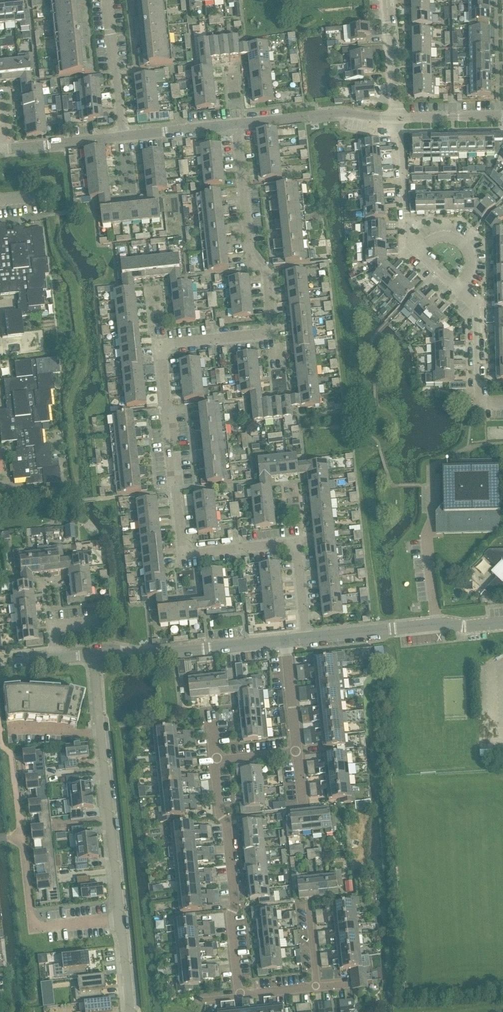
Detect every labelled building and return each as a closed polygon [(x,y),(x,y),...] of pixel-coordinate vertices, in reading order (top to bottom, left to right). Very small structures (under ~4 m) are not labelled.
[(13,23),(20,22),(21,28),(29,27),(27,11),(22,12),(21,3),(20,0),(11,0),(11,4),(13,23)] [(51,9),(52,19),(53,28),(54,38),(55,48),(56,57),(57,67),(58,76),(80,74),(80,73),(79,65),(85,64),(85,63),(80,63),(79,55),(77,35),(75,16),(74,6),(72,6),(72,0),(50,0),(51,9)] [(138,1),(143,0),(143,9),(146,28),(148,47),(149,57),(150,57),(151,66),(150,66),(150,67),(173,64),(172,55),(171,45),(170,35),(169,26),(168,16),(167,6),(166,0),(138,0),(138,1)] [(191,9),(200,8),(200,3),(204,3),(204,0),(190,0),(191,9)] [(4,24),(13,23),(11,4),(2,5),(4,24)] [(469,4),(469,14),(489,13),(489,4),(469,4)] [(429,5),(412,6),(412,15),(430,15),(430,14),(429,5)] [(489,13),(469,14),(465,14),(465,24),(469,24),(489,23),(489,13)] [(412,15),(412,25),(432,25),(432,14),(430,14),(430,15),(412,15)] [(140,19),(135,19),(137,39),(142,39),(144,38),(142,18),(140,19)] [(81,25),(79,25),(81,45),(83,45),(88,44),(86,24),(81,25)] [(350,27),(345,27),(346,40),(351,40),(351,43),(365,42),(364,36),(370,35),(369,25),(350,27)] [(469,29),(470,39),(489,39),(489,29),(469,29)] [(413,30),(413,40),(430,40),(430,41),(432,41),(432,30),(413,30)] [(237,37),(227,38),(229,58),(239,57),(244,56),(243,46),(238,47),(237,37)] [(227,38),(218,39),(220,59),(229,58),(227,38)] [(218,39),(208,40),(211,60),(220,59),(218,39)] [(470,39),(470,49),(490,48),(489,39),(470,39)] [(199,41),(201,65),(211,64),(211,60),(208,40),(199,41)] [(413,40),(413,50),(430,50),(430,41),(430,40),(413,40)] [(267,43),(243,46),(244,56),(248,56),(248,55),(268,53),(267,43)] [(350,56),(351,65),(372,63),(371,53),(358,54),(358,48),(342,49),(343,56),(350,56)] [(470,49),(470,58),(490,58),(490,48),(470,49)] [(413,50),(413,60),(431,59),(430,50),(413,50)] [(269,62),(268,53),(248,55),(248,56),(249,64),(269,62)] [(19,80),(19,85),(30,84),(28,71),(33,70),(31,54),(23,55),(23,60),(17,61),(19,80)] [(144,57),(139,57),(140,68),(147,67),(147,66),(145,66),(144,58),(146,58),(146,57),(144,57)] [(470,58),(470,68),(490,68),(490,58),(470,58)] [(413,60),(413,69),(431,69),(431,59),(413,60)] [(10,81),(19,80),(17,61),(8,62),(10,81)] [(10,81),(8,62),(0,62),(0,79),(0,82),(10,81)] [(270,72),(269,62),(249,64),(250,74),(270,72)] [(372,63),(351,65),(352,75),(344,75),(345,82),(361,80),(360,74),(373,73),(372,63)] [(192,70),(193,80),(213,78),(212,68),(211,64),(201,65),(202,69),(192,70)] [(470,68),(470,78),(490,77),(490,68),(470,68)] [(413,69),(414,79),(431,79),(431,69),(413,69)] [(271,81),(270,72),(250,74),(251,79),(247,79),(248,84),(271,81)] [(135,77),(136,86),(155,84),(154,75),(135,77)] [(77,83),(78,92),(98,90),(98,86),(102,86),(101,76),(86,77),(86,82),(77,83)] [(470,78),(471,87),(491,87),(490,77),(470,78)] [(193,80),(194,89),(217,87),(216,82),(213,83),(213,78),(193,80)] [(414,79),(414,89),(434,88),(435,88),(435,79),(431,79),(414,79)] [(272,91),(271,81),(248,84),(248,89),(252,89),(252,93),(272,91)] [(20,89),(21,99),(41,97),(39,87),(30,88),(30,84),(19,85),(20,89)] [(136,86),(137,96),(156,94),(155,84),(136,86)] [(369,102),(369,96),(375,95),(374,85),(355,87),(356,103),(369,102)] [(194,89),(195,99),(215,97),(214,92),(217,92),(217,87),(194,89)] [(491,87),(471,87),(467,87),(467,97),(491,97),(491,87)] [(434,88),(414,89),(414,99),(434,98),(434,88)] [(78,92),(79,102),(99,100),(98,90),(78,92)] [(273,100),(272,91),(252,93),(253,98),(249,98),(250,105),(255,105),(255,102),(273,100)] [(137,96),(138,105),(157,103),(156,94),(137,96)] [(21,99),(22,108),(42,106),(41,97),(21,99)] [(215,97),(195,99),(196,109),(213,107),(213,109),(219,109),(219,101),(215,102),(215,97)] [(79,102),(80,111),(100,109),(99,100),(79,102)] [(157,103),(138,105),(139,115),(158,113),(157,103)] [(22,108),(23,118),(43,116),(42,106),(22,108)] [(100,109),(80,111),(82,121),(96,120),(96,125),(106,124),(105,114),(101,114),(100,109)] [(23,118),(24,127),(44,125),(43,116),(23,118)] [(44,125),(24,127),(25,138),(45,135),(44,125)] [(254,137),(254,142),(277,139),(276,130),(257,132),(257,137),(254,137)] [(459,155),(468,155),(467,136),(458,137),(459,155)] [(468,155),(477,155),(476,136),(467,136),(468,155)] [(477,155),(486,155),(485,136),(476,136),(477,155)] [(486,155),(495,154),(494,136),(485,136),(486,155)] [(500,154),(502,146),(502,136),(494,136),(495,154),(500,154)] [(413,159),(423,159),(422,137),(412,138),(413,146),(410,146),(411,159),(413,159)] [(423,159),(432,159),(431,137),(422,137),(423,159)] [(432,159),(441,159),(440,137),(431,137),(432,159)] [(441,159),(450,159),(449,137),(440,137),(441,159)] [(458,155),(459,155),(458,137),(449,137),(450,159),(458,158),(458,155)] [(258,147),(258,151),(278,149),(277,139),(254,142),(255,147),(258,147)] [(359,143),(359,153),(360,154),(362,153),(362,152),(379,151),(379,149),(379,141),(359,143)] [(200,147),(201,157),(221,155),(219,145),(200,147)] [(85,150),(86,160),(105,158),(104,148),(85,150)] [(256,156),(256,161),(279,158),(278,149),(258,151),(259,156),(256,156)] [(143,153),(144,163),(163,161),(162,151),(143,153)] [(358,153),(359,162),(380,161),(380,153),(379,151),(362,152),(362,153),(360,154),(359,153),(358,153)] [(201,157),(202,167),(222,165),(221,155),(201,157)] [(86,160),(87,169),(106,167),(105,158),(86,160)] [(260,166),(260,170),(280,168),(279,158),(256,161),(257,166),(260,166)] [(144,163),(145,173),(164,171),(163,161),(144,163)] [(359,162),(359,172),(381,170),(381,169),(380,161),(359,162)] [(202,167),(203,176),(223,174),(222,165),(202,167)] [(87,169),(88,179),(107,177),(106,167),(87,169)] [(280,168),(260,170),(261,175),(258,175),(258,182),(264,181),(263,180),(281,178),(280,168)] [(360,182),(364,182),(364,181),(382,180),(381,173),(381,170),(359,172),(360,182)] [(145,173),(146,182),(165,180),(164,171),(145,173)] [(223,174),(203,176),(204,186),(224,184),(223,174)] [(493,181),(496,184),(502,177),(500,174),(499,175),(497,178),(493,181)] [(88,179),(89,188),(108,186),(107,177),(88,179)] [(147,192),(147,197),(157,196),(157,191),(166,190),(165,180),(146,182),(147,192)] [(364,182),(365,191),(383,189),(382,188),(382,180),(364,181),(364,182)] [(278,192),(278,197),(303,194),(302,185),(265,188),(265,193),(278,192)] [(99,197),(100,202),(109,201),(109,196),(108,186),(89,188),(90,198),(99,197)] [(365,191),(366,200),(383,199),(383,192),(383,189),(365,191)] [(455,213),(464,213),(464,193),(464,192),(454,192),(454,196),(455,213)] [(196,196),(197,206),(221,203),(221,198),(227,197),(226,193),(196,196)] [(464,213),(474,213),(474,204),(474,193),(464,193),(464,213)] [(269,203),(270,208),(304,204),(303,194),(278,197),(279,202),(269,203)] [(416,214),(426,214),(425,197),(426,197),(426,194),(416,194),(416,213),(416,214)] [(147,197),(148,201),(150,221),(160,220),(157,196),(147,197)] [(426,214),(435,214),(435,196),(426,197),(425,197),(426,214)] [(435,214),(445,213),(445,196),(435,196),(435,214)] [(445,213),(455,213),(454,196),(445,196),(445,213)] [(360,210),(364,210),(367,209),(367,210),(384,209),(384,207),(383,199),(366,200),(359,201),(360,210)] [(474,204),(474,213),(482,220),(495,206),(488,199),(480,207),(478,204),(474,204)] [(109,201),(100,202),(100,207),(102,226),(112,225),(110,205),(109,201)] [(148,201),(138,202),(140,222),(150,221),(148,201)] [(138,202),(129,203),(131,223),(140,222),(138,202)] [(129,203),(119,204),(121,224),(131,223),(129,203)] [(197,206),(198,215),(228,212),(228,208),(222,208),(221,203),(197,206)] [(119,204),(110,205),(112,225),(121,224),(119,204)] [(280,211),(280,216),(305,214),(304,204),(270,208),(270,212),(280,211)] [(367,209),(364,210),(365,220),(381,219),(385,219),(384,211),(384,209),(367,210),(367,209)] [(493,231),(502,231),(502,227),(499,225),(502,221),(502,213),(499,210),(486,224),(493,231)] [(198,215),(199,225),(223,222),(223,217),(229,216),(228,212),(198,215)] [(275,222),(275,226),(306,223),(305,214),(280,216),(281,221),(275,222)] [(199,225),(200,234),(230,231),(230,227),(224,227),(223,222),(199,225)] [(282,230),(282,235),(307,232),(306,223),(275,226),(275,230),(282,230)] [(40,315),(39,306),(43,306),(41,291),(45,291),(44,275),(47,275),(46,259),(44,259),(41,229),(5,232),(5,231),(4,225),(0,225),(0,296),(17,294),(18,303),(17,303),(18,309),(19,309),(20,312),(4,313),(6,329),(1,330),(2,338),(23,336),(21,317),(40,315)] [(361,235),(363,235),(385,235),(385,233),(385,225),(381,225),(365,225),(360,225),(361,235)] [(200,234),(201,244),(225,241),(225,236),(231,236),(230,231),(200,234)] [(493,241),(502,241),(502,231),(493,231),(493,241)] [(273,241),(274,246),(308,242),(307,232),(282,235),(283,240),(273,241)] [(363,244),(368,244),(386,244),(385,237),(385,235),(363,235),(363,244)] [(201,244),(202,254),(232,250),(232,246),(226,246),(225,241),(201,244)] [(494,250),(502,250),(502,241),(493,241),(494,250)] [(284,249),(284,254),(309,252),(308,242),(274,246),(274,250),(284,249)] [(368,244),(369,254),(386,254),(386,252),(386,244),(368,244)] [(202,254),(203,263),(227,260),(227,255),(233,255),(232,250),(202,254)] [(494,260),(502,260),(502,250),(494,250),(494,260)] [(309,252),(284,254),(285,259),(273,260),(273,265),(310,262),(309,252)] [(377,264),(378,268),(386,264),(386,256),(386,254),(369,254),(362,254),(362,264),(366,264),(377,264)] [(178,256),(168,257),(170,277),(170,281),(180,280),(178,256)] [(168,257),(159,258),(161,278),(170,277),(168,257)] [(159,258),(149,259),(151,279),(161,278),(159,258)] [(149,259),(140,260),(142,280),(151,279),(149,259)] [(140,260),(130,261),(132,281),(142,280),(140,260)] [(227,260),(203,263),(204,273),(234,270),(234,265),(228,265),(227,260)] [(494,269),(502,269),(502,260),(494,260),(494,269)] [(120,262),(123,286),(133,285),(132,281),(130,261),(120,262)] [(380,285),(382,283),(381,283),(393,270),(392,269),(386,264),(378,268),(380,270),(372,278),(380,285)] [(494,279),(502,279),(502,269),(494,269),(494,279)] [(382,283),(388,290),(400,277),(395,272),(393,270),(381,283),(382,283)] [(287,278),(287,283),(307,281),(306,271),(288,273),(288,271),(282,271),(283,278),(287,278)] [(229,279),(230,289),(249,287),(248,277),(229,279)] [(388,290),(395,296),(407,284),(406,282),(400,277),(388,290)] [(495,289),(502,288),(502,279),(494,279),(495,289)] [(181,285),(180,280),(170,281),(171,286),(172,295),(192,293),(190,284),(181,285)] [(284,287),(285,293),(308,291),(307,281),(287,283),(288,287),(284,287)] [(395,296),(393,297),(401,305),(414,290),(409,285),(407,284),(395,296)] [(114,291),(115,301),(134,299),(133,290),(133,285),(123,286),(123,290),(114,291)] [(230,289),(231,298),(250,296),(249,287),(230,289)] [(495,298),(502,298),(502,288),(495,289),(495,298)] [(289,297),(289,302),(309,300),(308,291),(285,293),(285,297),(289,297)] [(193,303),(192,293),(172,295),(173,305),(193,303)] [(405,308),(412,315),(414,314),(413,313),(425,301),(424,299),(418,294),(405,308)] [(231,298),(232,308),(251,306),(250,296),(231,298)] [(495,298),(495,308),(502,308),(502,298),(495,298)] [(115,301),(116,311),(135,309),(134,299),(115,301)] [(286,306),(287,312),(310,310),(309,300),(289,302),(290,306),(286,306)] [(417,324),(420,320),(432,307),(427,302),(425,301),(413,313),(414,314),(412,315),(410,317),(417,324)] [(194,312),(193,303),(173,305),(174,314),(194,312)] [(251,306),(232,308),(233,318),(252,316),(251,306)] [(424,331),(426,329),(426,328),(439,314),(438,313),(432,307),(420,320),(422,322),(418,325),(424,331)] [(116,311),(117,320),(136,318),(135,309),(116,311)] [(291,316),(291,321),(311,319),(310,310),(287,312),(287,316),(291,316)] [(195,322),(194,312),(174,314),(175,324),(195,322)] [(433,336),(444,330),(441,327),(446,321),(441,316),(439,314),(426,328),(426,329),(433,336)] [(117,320),(118,330),(138,328),(136,318),(117,320)] [(288,325),(289,331),(312,329),(311,319),(291,321),(292,325),(288,325)] [(118,330),(119,339),(139,337),(138,328),(118,330)] [(293,335),(293,340),(313,338),(312,329),(289,331),(289,336),(293,335)] [(433,336),(433,345),(453,345),(453,343),(453,335),(444,335),(444,330),(433,336)] [(119,339),(120,349),(140,347),(139,337),(119,339)] [(290,345),(291,350),(314,348),(313,338),(293,340),(294,344),(290,345)] [(432,345),(432,355),(453,354),(453,347),(453,345),(433,345),(432,345)] [(120,349),(121,359),(141,356),(140,347),(120,349)] [(295,355),(295,359),(315,357),(314,348),(291,350),(291,355),(295,355)] [(237,355),(238,365),(258,363),(257,358),(261,358),(260,351),(255,352),(255,353),(237,355)] [(432,355),(432,365),(454,364),(453,362),(453,354),(432,355)] [(121,359),(123,368),(142,366),(141,356),(121,359)] [(292,364),(293,369),(316,367),(315,357),(295,359),(296,363),(292,364)] [(0,412),(0,435),(1,444),(16,442),(16,445),(17,453),(10,454),(13,477),(13,481),(25,480),(26,486),(43,484),(43,486),(60,484),(58,460),(51,461),(50,446),(43,446),(41,424),(49,423),(48,408),(52,408),(50,392),(54,392),(52,375),(59,374),(58,359),(14,363),(16,379),(3,380),(6,411),(0,412)] [(180,362),(181,371),(200,369),(199,360),(180,362)] [(238,365),(239,375),(262,372),(262,367),(258,368),(258,363),(238,365)] [(432,365),(432,375),(454,374),(454,366),(454,364),(432,365)] [(123,368),(124,378),(143,375),(142,366),(123,368)] [(297,374),(298,378),(317,376),(316,367),(293,369),(293,374),(297,374)] [(181,371),(182,381),(201,379),(200,369),(181,371)] [(239,375),(240,384),(260,382),(259,378),(263,377),(262,372),(239,375)] [(454,374),(432,375),(426,375),(426,384),(434,383),(434,384),(449,384),(449,390),(466,390),(466,383),(454,383),(454,374)] [(122,384),(122,387),(144,385),(143,375),(124,378),(124,384),(122,384)] [(298,378),(299,388),(318,386),(317,376),(298,378)] [(182,381),(183,390),(202,388),(201,379),(182,381)] [(251,395),(251,398),(261,397),(261,394),(261,392),(260,382),(240,384),(241,394),(251,393),(251,395)] [(125,392),(126,397),(145,394),(144,385),(122,387),(123,392),(125,392)] [(299,388),(300,397),(319,395),(318,386),(299,388)] [(202,388),(183,390),(184,400),(184,405),(185,405),(193,404),(193,399),(203,398),(202,388)] [(145,394),(126,397),(127,406),(146,404),(145,394)] [(300,397),(296,398),(297,408),(320,405),(319,395),(300,397)] [(261,397),(251,398),(254,421),(264,420),(262,401),(261,397)] [(293,398),(280,399),(282,418),(292,417),(291,408),(294,408),(297,408),(296,398),(293,398)] [(280,399),(270,400),(272,419),(282,418),(280,399)] [(270,400),(262,401),(264,420),(272,419),(270,400)] [(199,413),(199,418),(225,415),(224,405),(193,408),(194,413),(199,413)] [(108,418),(109,428),(134,425),(134,420),(139,419),(139,414),(108,418)] [(195,424),(195,428),(226,425),(225,415),(199,418),(200,423),(195,424)] [(109,428),(110,437),(141,433),(140,429),(135,430),(134,425),(109,428)] [(201,432),(201,437),(227,434),(226,425),(195,428),(196,432),(201,432)] [(110,437),(112,447),(137,444),(136,439),(141,438),(141,433),(110,437)] [(197,443),(197,447),(228,444),(227,434),(201,437),(202,442),(197,443)] [(112,447),(113,456),(143,453),(143,448),(137,449),(137,444),(112,447)] [(203,451),(203,456),(229,453),(228,444),(197,447),(198,451),(203,451)] [(113,456),(114,465),(139,463),(138,458),(144,457),(143,453),(113,456)] [(199,462),(199,466),(230,463),(229,453),(203,456),(204,461),(199,462)] [(298,475),(303,475),(302,464),(297,465),(296,455),(286,456),(288,477),(298,475)] [(279,478),(288,477),(286,456),(276,457),(279,478)] [(271,478),(279,478),(276,457),(267,458),(269,479),(271,478)] [(271,483),(271,478),(269,479),(267,458),(257,460),(260,484),(271,483)] [(444,506),(436,514),(436,527),(443,534),(502,533),(500,469),(492,469),(492,461),(451,462),(451,470),(443,470),(444,506)] [(303,475),(308,474),(327,472),(326,462),(321,462),(314,463),(302,464),(303,475)] [(114,465),(115,475),(145,472),(145,467),(139,468),(139,463),(114,465)] [(205,470),(205,475),(231,473),(230,463),(199,466),(200,471),(205,470)] [(115,475),(116,485),(141,482),(140,477),(146,476),(145,472),(115,475)] [(308,474),(309,483),(328,481),(327,472),(308,474)] [(231,473),(205,475),(206,480),(201,481),(201,485),(232,482),(231,473)] [(309,483),(310,493),(329,491),(328,481),(309,483)] [(141,482),(116,485),(117,494),(147,491),(147,486),(141,487),(141,482)] [(271,487),(271,483),(260,484),(261,488),(252,489),(253,499),(272,496),(271,487)] [(310,493),(311,503),(330,501),(329,491),(310,493)] [(194,495),(195,505),(214,503),(213,493),(194,495)] [(273,506),(272,496),(253,499),(254,509),(273,506)] [(137,502),(138,512),(157,509),(156,499),(146,501),(138,501),(137,502)] [(311,503),(312,512),(331,510),(330,501),(311,503)] [(196,514),(200,514),(215,512),(214,503),(195,505),(196,514)] [(274,516),(273,506),(254,509),(255,518),(274,516)] [(138,512),(139,521),(158,519),(157,509),(138,512)] [(312,514),(313,522),(332,519),(331,510),(312,512),(312,514)] [(196,514),(197,524),(216,522),(215,514),(215,512),(200,514),(196,514)] [(275,525),(274,516),(255,518),(256,527),(275,525)] [(139,521),(140,531),(159,529),(158,519),(139,521)] [(313,522),(314,531),(333,529),(332,519),(313,522)] [(216,522),(197,524),(198,534),(218,532),(216,522)] [(73,526),(65,527),(66,539),(74,539),(73,526)] [(140,531),(141,540),(160,538),(159,529),(140,531)] [(314,531),(315,541),(334,538),(333,529),(314,531)] [(141,540),(142,550),(161,548),(160,538),(141,540)] [(315,541),(316,550),(336,548),(334,538),(315,541)] [(52,552),(48,552),(50,573),(65,571),(63,560),(62,546),(51,547),(52,552)] [(142,550),(144,559),(162,557),(161,548),(142,550)] [(316,550),(317,559),(336,557),(336,548),(316,550)] [(19,568),(21,580),(31,578),(30,575),(28,554),(24,555),(23,550),(13,551),(14,568),(19,568)] [(492,574),(497,579),(485,591),(490,596),(502,596),(502,551),(489,551),(484,556),(497,568),(492,574)] [(48,552),(38,553),(40,574),(50,573),(48,552)] [(74,559),(63,560),(65,571),(68,571),(68,570),(88,568),(87,563),(92,563),(91,552),(74,554),(74,559)] [(38,553),(28,554),(30,575),(40,574),(38,553)] [(144,559),(145,569),(164,567),(162,557),(144,559)] [(317,559),(318,569),(338,567),(336,557),(317,559)] [(260,565),(261,575),(281,573),(280,563),(260,565)] [(145,569),(146,578),(165,576),(164,567),(145,569)] [(318,569),(319,579),(339,577),(338,567),(318,569)] [(89,577),(88,568),(68,570),(68,571),(69,579),(89,577)] [(203,572),(204,581),(223,579),(222,570),(203,572)] [(467,574),(471,578),(475,574),(471,570),(467,574)] [(261,575),(262,585),(282,583),(281,573),(261,575)] [(146,578),(147,588),(166,586),(165,576),(146,578)] [(90,586),(89,577),(69,579),(70,589),(90,586)] [(319,579),(320,588),(340,586),(339,577),(319,579)] [(12,591),(13,596),(32,593),(31,578),(21,580),(6,581),(7,591),(12,591)] [(204,581),(205,591),(224,589),(223,579),(204,581)] [(262,585),(263,594),(283,592),(282,583),(262,585)] [(91,596),(90,586),(70,589),(71,593),(66,594),(67,605),(84,603),(84,597),(91,596)] [(157,597),(158,601),(167,600),(167,595),(166,586),(147,588),(141,589),(142,598),(148,597),(157,597)] [(320,588),(321,598),(341,596),(340,586),(320,588)] [(205,591),(206,600),(225,598),(224,589),(205,591)] [(263,594),(264,604),(284,602),(283,592),(263,594)] [(13,596),(14,605),(33,603),(32,593),(13,596)] [(321,598),(322,607),(342,605),(341,596),(321,598)] [(206,600),(201,601),(202,611),(226,608),(225,598),(206,600)] [(167,600),(158,601),(158,606),(149,607),(149,611),(159,610),(160,625),(170,624),(168,604),(167,600)] [(197,602),(187,603),(189,622),(199,621),(198,612),(202,611),(201,601),(197,602)] [(264,604),(265,613),(285,611),(284,602),(264,604)] [(14,605),(15,615),(34,612),(33,603),(14,605)] [(187,603),(177,604),(179,623),(189,622),(187,603)] [(177,604),(168,604),(170,624),(179,623),(177,604)] [(342,605),(322,607),(323,617),(343,615),(342,605)] [(285,611),(265,613),(266,624),(286,621),(285,611)] [(15,615),(16,624),(35,622),(34,612),(15,615)] [(16,624),(17,634),(36,632),(35,622),(16,624)] [(36,632),(17,634),(18,643),(25,642),(26,648),(43,646),(42,636),(37,636),(36,632)] [(383,648),(375,649),(377,665),(384,664),(383,648)] [(297,667),(297,674),(342,669),(342,663),(345,663),(344,654),(324,656),(325,660),(314,661),(315,667),(309,668),(309,666),(297,667)] [(177,662),(179,676),(186,675),(184,661),(177,662)] [(238,694),(238,695),(258,692),(258,687),(262,686),(261,676),(251,677),(252,682),(242,683),(241,678),(244,678),(242,664),(241,664),(236,665),(237,683),(233,684),(233,686),(234,695),(238,694)] [(316,677),(316,683),(343,680),(342,669),(297,674),(298,680),(310,679),(310,677),(316,677)] [(230,695),(234,695),(233,686),(233,684),(232,670),(221,671),(222,676),(218,676),(220,696),(230,695)] [(197,699),(201,699),(199,678),(198,673),(194,673),(191,674),(190,676),(189,678),(189,680),(191,694),(186,695),(187,705),(197,703),(197,699)] [(210,697),(220,696),(218,676),(208,677),(210,697)] [(201,699),(210,697),(208,677),(199,678),(201,699)] [(299,689),(300,695),(340,691),(340,692),(345,691),(343,680),(316,683),(317,689),(311,689),(311,688),(299,689)] [(57,721),(61,721),(60,724),(76,727),(83,696),(68,692),(67,696),(58,696),(59,692),(28,690),(27,694),(19,693),(19,692),(18,689),(3,691),(6,723),(22,721),(22,719),(26,719),(26,722),(56,724),(57,721)] [(238,695),(239,704),(264,701),(263,691),(258,692),(238,695)] [(318,699),(319,704),(341,702),(341,701),(340,692),(340,691),(300,695),(301,702),(312,701),(312,699),(318,699)] [(239,704),(241,713),(265,710),(264,701),(239,704)] [(301,710),(302,717),(346,712),(345,711),(342,712),(341,703),(344,703),(344,701),(341,701),(341,702),(319,704),(319,710),(314,711),(313,709),(301,710)] [(241,713),(242,722),(267,720),(265,710),(241,713)] [(320,720),(321,726),(347,723),(347,722),(344,723),(342,714),(346,713),(346,712),(302,717),(303,723),(315,722),(314,720),(320,720)] [(242,722),(243,732),(268,729),(267,720),(242,722)] [(304,732),(305,738),(348,734),(348,733),(345,733),(344,724),(347,724),(347,723),(321,726),(322,731),(316,732),(316,730),(304,732)] [(154,735),(155,742),(195,738),(194,731),(183,732),(183,734),(177,735),(176,729),(166,730),(165,726),(150,727),(151,735),(154,735)] [(268,729),(243,732),(244,741),(264,739),(269,738),(268,729)] [(348,734),(305,738),(305,745),(317,744),(317,742),(323,741),(323,748),(345,745),(346,750),(351,749),(350,745),(346,745),(345,735),(348,735),(348,734)] [(152,752),(153,754),(179,751),(178,745),(184,745),(184,746),(195,745),(195,738),(155,742),(156,752),(152,752)] [(78,769),(77,759),(89,758),(88,746),(67,748),(68,764),(65,764),(66,771),(78,769)] [(33,765),(35,777),(38,777),(47,776),(44,751),(24,753),(25,766),(33,765)] [(154,763),(154,764),(197,760),(196,752),(185,754),(185,755),(179,756),(179,751),(153,754),(156,754),(157,763),(154,763)] [(307,763),(308,769),(348,765),(348,766),(351,766),(353,766),(352,754),(347,754),(324,757),(325,763),(319,764),(319,761),(307,763)] [(155,774),(155,775),(181,772),(181,767),(186,766),(186,767),(198,766),(197,760),(154,764),(154,765),(157,765),(158,773),(155,774)] [(242,775),(242,780),(262,778),(261,768),(255,769),(254,764),(236,766),(237,776),(242,775)] [(326,772),(326,778),(352,775),(349,775),(348,766),(348,765),(308,769),(309,776),(320,775),(320,773),(326,772)] [(156,784),(156,786),(199,781),(199,774),(187,775),(187,777),(182,777),(181,772),(155,775),(155,776),(158,775),(159,784),(156,784)] [(310,784),(310,791),(350,787),(349,777),(352,776),(352,775),(326,778),(327,784),(321,785),(321,783),(310,784)] [(36,790),(37,803),(41,802),(50,802),(47,776),(38,777),(35,777),(27,778),(28,791),(36,790)] [(92,797),(91,786),(80,787),(79,777),(66,778),(68,800),(92,797)] [(242,780),(243,789),(263,787),(268,787),(267,777),(262,778),(242,780)] [(157,795),(157,796),(184,793),(183,788),(188,787),(189,789),(200,788),(199,781),(156,786),(160,786),(160,795),(157,795)] [(243,789),(244,799),(264,797),(263,787),(243,789)] [(350,787),(310,791),(311,797),(322,796),(322,794),(328,794),(329,800),(340,799),(341,803),(356,802),(355,793),(351,793),(350,787)] [(158,806),(159,807),(202,803),(201,795),(190,796),(190,798),(184,798),(184,793),(157,796),(157,797),(161,796),(162,805),(158,806)] [(92,797),(68,800),(70,821),(83,820),(82,809),(94,808),(92,797)] [(265,806),(264,797),(244,799),(245,803),(240,804),(241,814),(261,812),(260,807),(265,806)] [(39,816),(40,828),(43,827),(43,828),(52,827),(51,818),(57,818),(55,801),(50,802),(41,802),(37,803),(29,803),(31,816),(39,816)] [(202,803),(159,807),(159,808),(162,807),(163,814),(159,814),(160,822),(175,820),(175,816),(186,815),(185,809),(191,809),(191,810),(203,809),(202,803)] [(329,809),(320,810),(322,829),(326,829),(327,833),(337,832),(335,817),(330,817),(329,809)] [(320,810),(310,811),(312,830),(313,836),(322,835),(322,829),(320,810)] [(310,811),(300,812),(302,831),(312,830),(310,811)] [(302,831),(300,812),(291,813),(292,822),(287,822),(289,837),(299,836),(299,832),(302,831)] [(242,822),(243,833),(263,831),(262,826),(267,825),(266,816),(250,817),(250,822),(242,822)] [(171,825),(172,835),(172,837),(212,833),(211,825),(200,827),(194,828),(193,823),(171,825)] [(41,841),(43,853),(46,852),(46,853),(55,852),(52,827),(43,828),(43,827),(40,828),(32,829),(33,842),(41,841)] [(85,837),(84,827),(71,828),(72,835),(75,834),(77,849),(98,847),(97,836),(85,837)] [(243,833),(244,843),(264,841),(263,831),(243,833)] [(172,837),(173,846),(173,847),(195,845),(195,839),(201,839),(202,840),(213,839),(212,833),(172,837),(172,835),(169,836),(169,837),(172,837)] [(244,843),(245,852),(265,850),(264,841),(244,843)] [(171,859),(175,859),(174,858),(215,854),(214,847),(202,848),(202,849),(196,850),(195,845),(173,847),(173,846),(170,846),(170,847),(171,858),(171,859)] [(303,845),(290,847),(291,855),(304,854),(303,845)] [(77,849),(73,850),(76,871),(89,870),(87,860),(99,858),(98,847),(77,849)] [(245,852),(246,862),(270,859),(269,849),(265,850),(245,852)] [(44,866),(45,878),(49,878),(57,877),(55,852),(46,853),(46,852),(43,853),(35,854),(36,867),(44,866)] [(175,859),(176,869),(198,867),(197,861),(204,860),(204,862),(215,860),(215,854),(174,858),(175,859)] [(246,862),(247,871),(267,869),(271,869),(270,859),(246,862)] [(174,881),(177,880),(217,876),(216,869),(205,870),(205,871),(198,871),(198,867),(176,869),(177,878),(173,878),(174,881)] [(247,871),(248,881),(268,879),(267,869),(247,871)] [(331,876),(326,877),(328,896),(338,895),(338,886),(343,886),(341,870),(331,871),(331,876)] [(298,875),(293,875),(294,891),(299,891),(300,900),(309,899),(307,879),(307,874),(298,875)] [(175,891),(178,891),(178,890),(200,888),(200,883),(206,882),(206,883),(217,882),(217,876),(177,880),(178,889),(175,889),(175,891)] [(49,878),(45,878),(37,879),(39,892),(47,891),(48,903),(40,904),(40,905),(60,903),(57,877),(49,878)] [(77,880),(77,884),(79,900),(104,898),(103,886),(90,888),(89,877),(77,879),(77,880)] [(326,877),(317,878),(319,898),(328,896),(326,877)] [(317,878),(307,879),(309,899),(319,898),(317,878)] [(248,881),(249,890),(269,888),(268,879),(248,881)] [(176,902),(180,902),(179,901),(219,897),(218,890),(207,891),(207,892),(201,893),(200,888),(178,890),(178,891),(179,900),(176,900),(176,902)] [(269,888),(249,890),(250,900),(259,899),(259,904),(275,902),(274,892),(269,893),(269,888)] [(179,901),(180,902),(181,912),(202,909),(202,904),(209,903),(209,905),(220,903),(219,897),(179,901)] [(316,911),(317,918),(360,913),(360,912),(356,913),(356,906),(359,906),(358,898),(344,899),(344,904),(333,905),(333,910),(326,911),(326,910),(316,911)] [(257,919),(257,923),(277,921),(276,911),(272,912),(271,907),(252,909),(253,919),(257,919)] [(334,922),(335,927),(361,924),(361,923),(357,923),(356,914),(360,914),(360,913),(317,918),(317,924),(328,923),(328,922),(334,922)] [(174,926),(175,933),(215,929),(215,922),(203,923),(203,924),(197,925),(197,919),(185,920),(185,916),(170,918),(171,926),(174,926)] [(257,923),(258,933),(278,930),(277,921),(257,923)] [(318,933),(319,939),(362,935),(362,934),(359,934),(358,925),(361,925),(361,924),(335,927),(335,932),(329,933),(329,931),(318,933)] [(173,943),(173,944),(199,941),(198,936),(204,935),(205,936),(216,935),(215,929),(175,933),(177,943),(173,943)] [(258,933),(259,942),(279,940),(278,930),(258,933)] [(337,943),(337,948),(363,946),(363,945),(360,945),(359,936),(362,935),(319,939),(320,946),(330,945),(330,943),(337,943)] [(259,942),(260,952),(280,950),(279,940),(259,942)] [(174,953),(174,954),(178,954),(217,950),(217,944),(206,945),(206,946),(199,946),(199,941),(173,944),(173,945),(177,945),(178,953),(174,953)] [(321,954),(321,961),(361,957),(360,947),(363,946),(337,948),(338,953),(331,954),(331,953),(321,954)] [(175,964),(175,966),(179,965),(201,963),(201,957),(207,956),(207,958),(218,957),(217,950),(178,954),(174,954),(174,955),(178,955),(179,964),(175,964)] [(260,952),(261,961),(281,959),(280,950),(260,952)] [(89,953),(69,955),(69,956),(71,976),(86,975),(85,968),(90,968),(89,953)] [(47,955),(38,956),(39,965),(45,964),(48,961),(47,955)] [(69,956),(69,955),(62,956),(63,965),(54,966),(55,978),(71,976),(69,956)] [(351,973),(352,976),(366,975),(366,972),(365,963),(362,963),(361,957),(321,961),(322,968),(333,966),(333,965),(339,964),(340,970),(351,969),(351,973)] [(281,959),(261,961),(262,966),(258,966),(259,977),(268,976),(268,971),(283,969),(281,959)] [(177,975),(177,976),(180,976),(220,972),(219,965),(208,966),(208,967),(202,968),(201,963),(179,965),(175,966),(179,966),(180,975),(177,975)] [(180,976),(177,976),(177,977),(180,977),(181,983),(177,983),(178,992),(193,990),(192,986),(203,984),(203,978),(209,978),(210,979),(221,978),(220,972),(180,976)] [(366,975),(352,976),(352,982),(353,990),(368,988),(367,985),(372,985),(372,980),(367,981),(366,975)] [(75,988),(76,1000),(102,998),(101,991),(107,991),(105,976),(79,979),(80,988),(75,988)] [(51,982),(41,983),(44,1007),(53,1006),(51,982)] [(270,999),(271,1011),(289,1011),(289,1010),(283,1010),(283,1006),(279,1007),(278,998),(270,999)] [(260,1009),(261,1011),(271,1011),(270,999),(264,999),(265,1008),(260,1009)] [(111,1000),(85,1003),(86,1011),(112,1011),(111,1000)] [(248,1001),(250,1011),(261,1011),(260,1009),(257,1009),(256,1000),(248,1001)] [(346,1001),(347,1011),(353,1011),(354,1011),(352,1000),(346,1001)] [(239,1011),(250,1011),(248,1001),(242,1002),(243,1011),(239,1011)] [(227,1003),(228,1011),(239,1011),(236,1011),(235,1002),(227,1003)] [(324,1003),(325,1011),(332,1011),(331,1002),(324,1003)]
